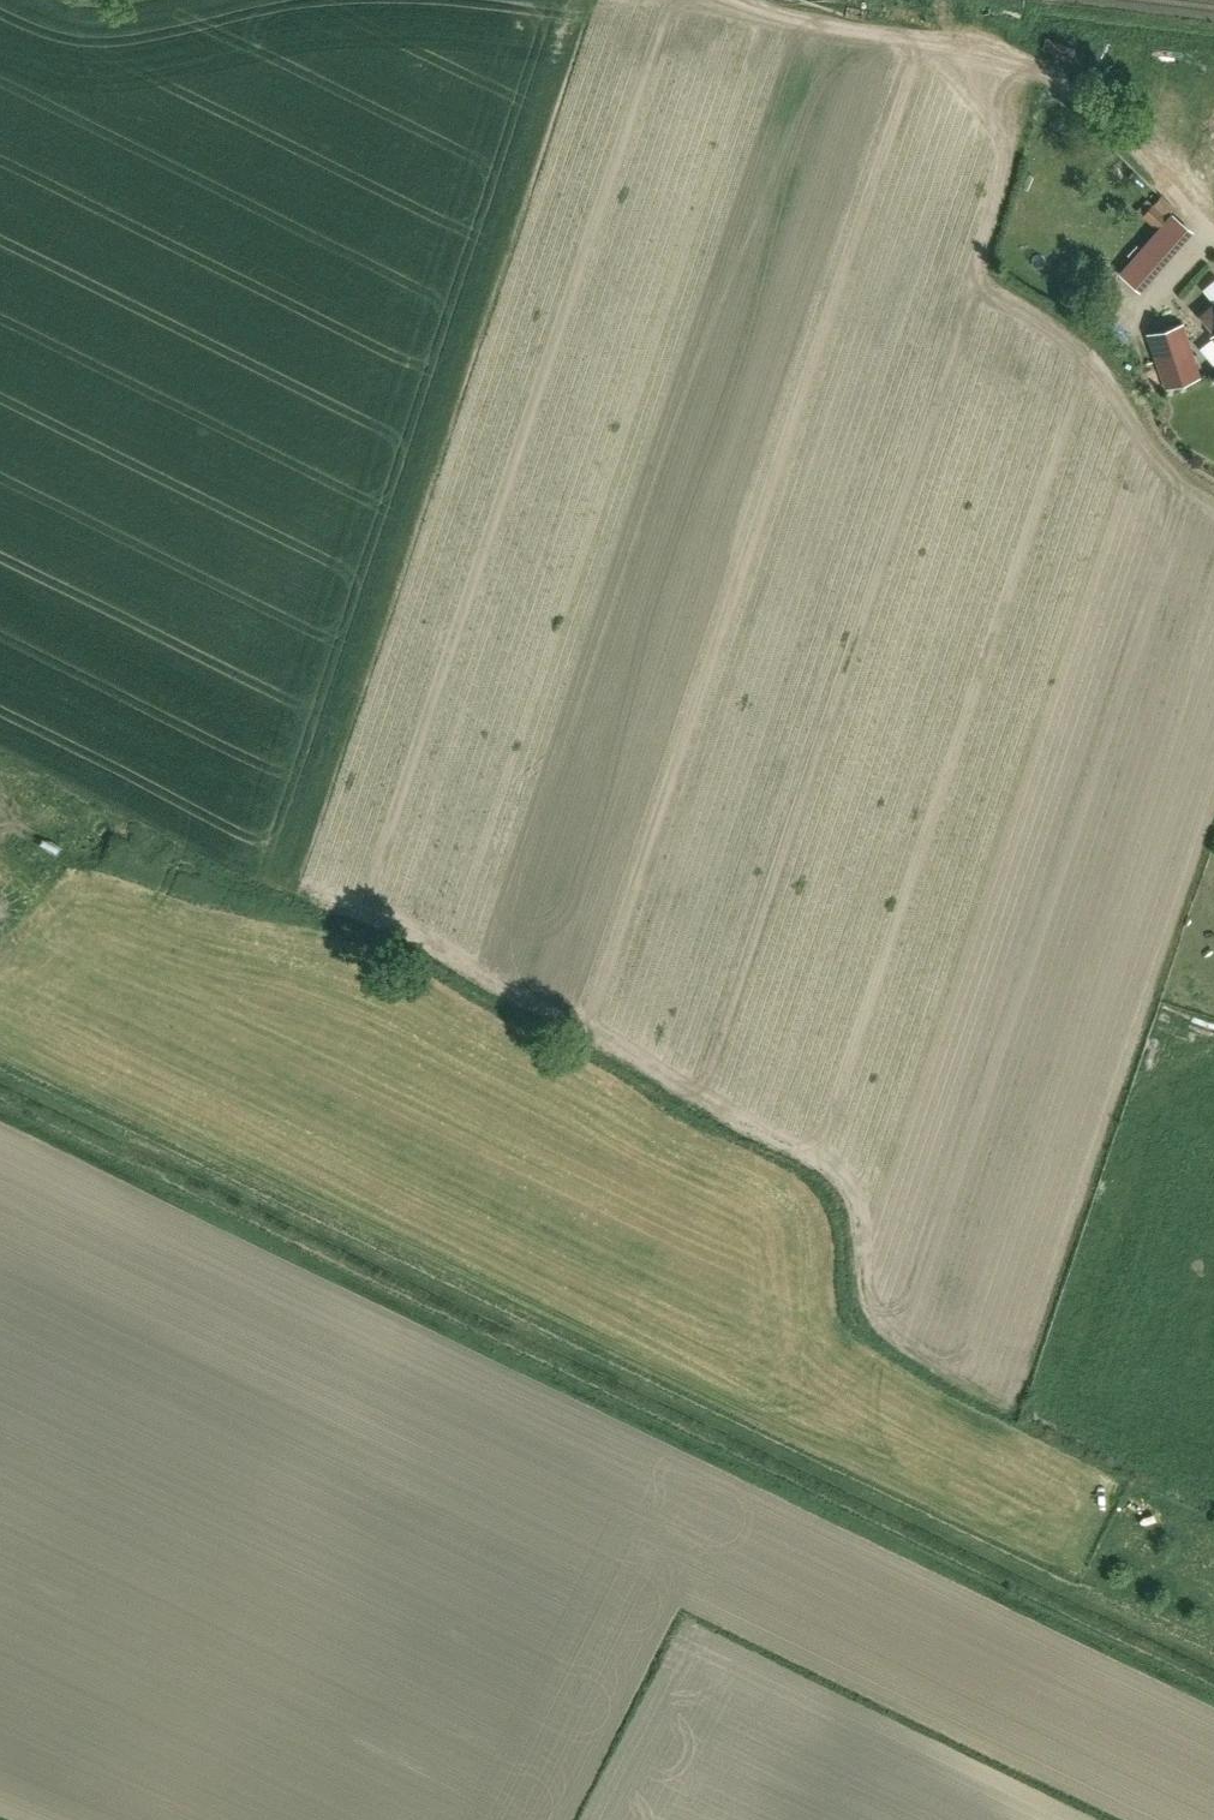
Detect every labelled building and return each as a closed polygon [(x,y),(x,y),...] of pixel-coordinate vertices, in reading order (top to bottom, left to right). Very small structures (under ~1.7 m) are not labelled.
[(1172,211),(1156,195),(1141,209),(1157,225),(1172,211)] [(1115,274),(1134,291),(1173,245),(1154,229),(1115,274)] [(1194,378),(1178,325),(1137,337),(1154,390),(1194,378)] [(1205,336),(1213,346),(1213,329),(1205,336)]
